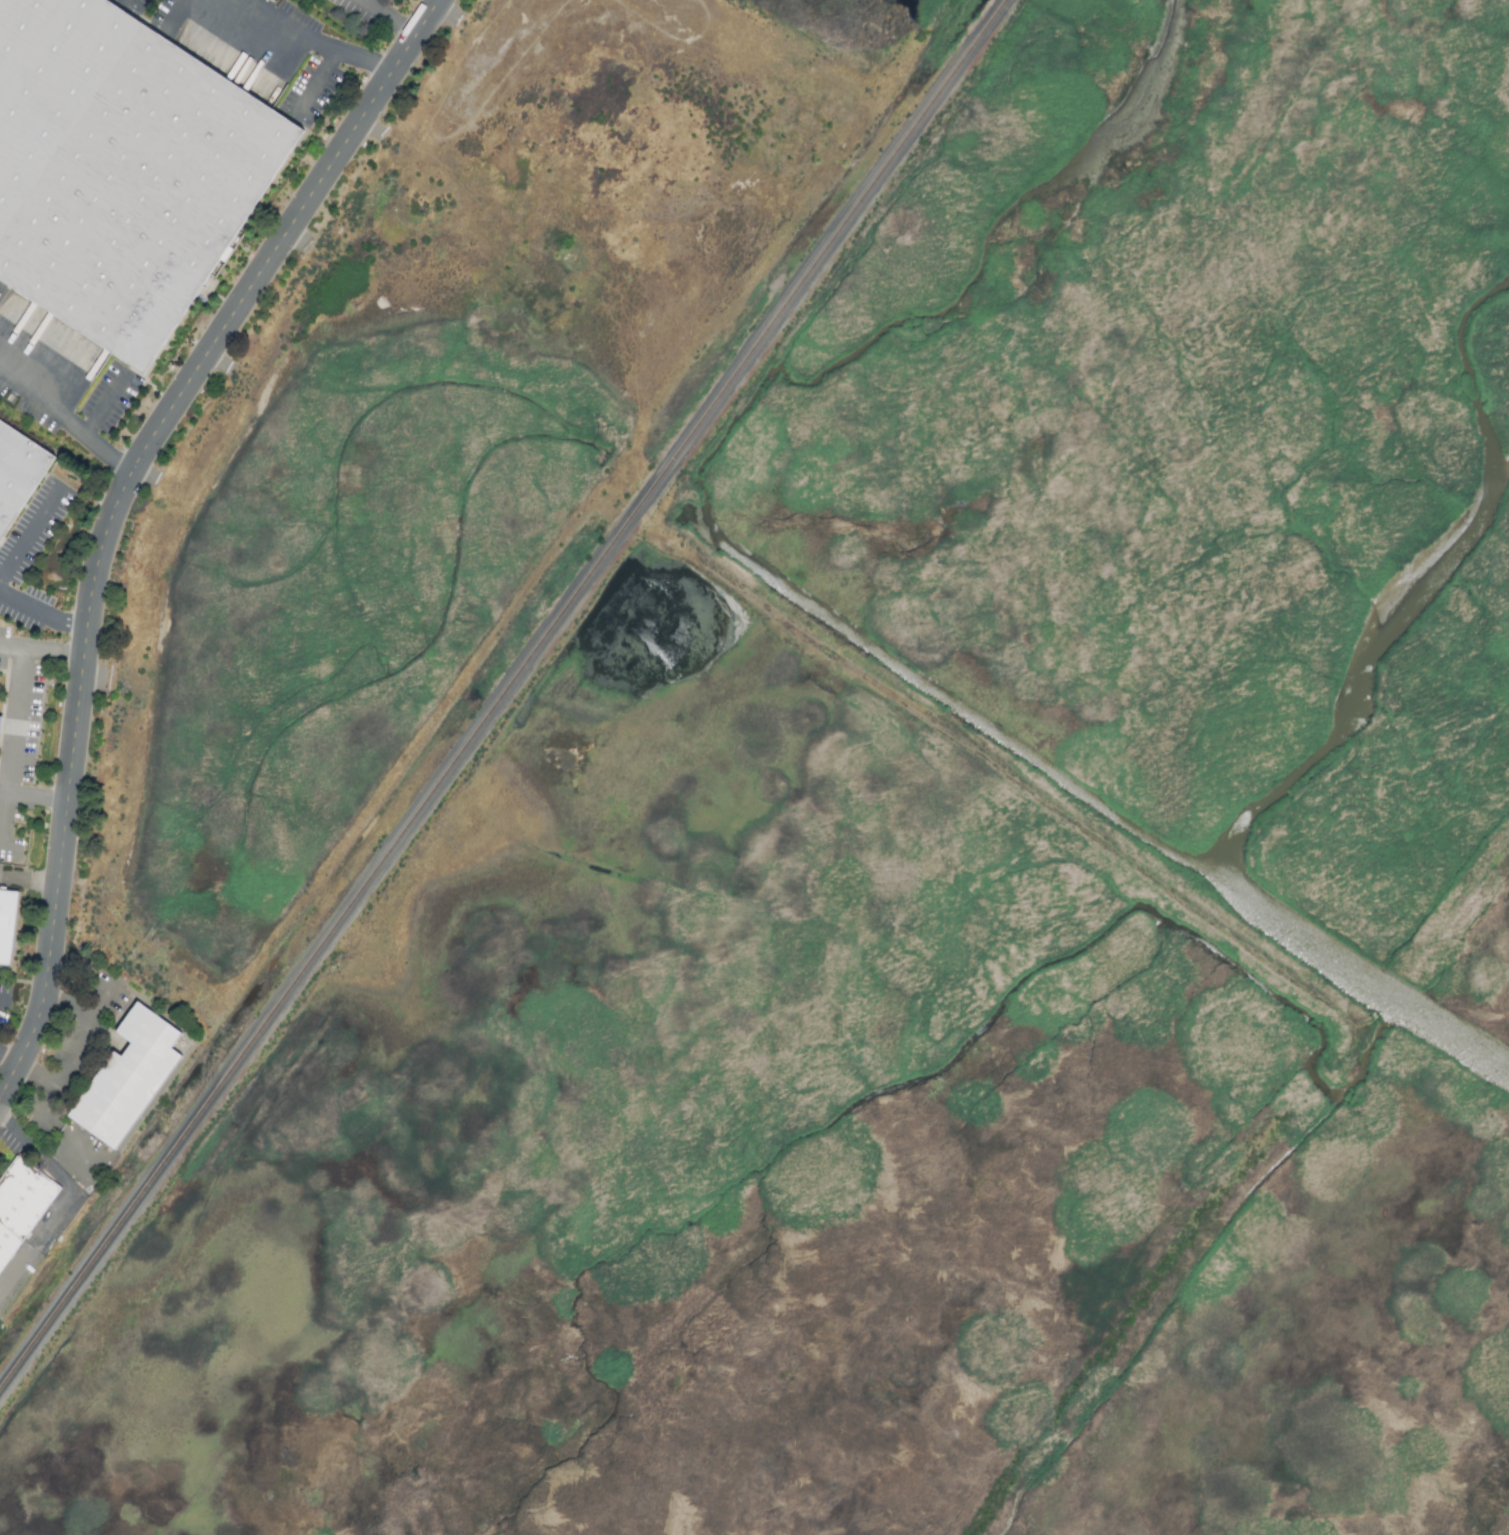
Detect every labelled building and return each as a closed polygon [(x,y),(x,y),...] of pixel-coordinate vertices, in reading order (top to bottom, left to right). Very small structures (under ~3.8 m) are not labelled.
[(146,379),(0,282),(0,0),(104,0),(308,136),(146,379)] [(59,456),(0,544),(0,417),(59,456)] [(13,964),(0,962),(0,884),(22,887),(13,964)] [(68,1115),(117,1148),(181,1053),(171,1046),(182,1029),(138,999),(116,1031),(130,1041),(121,1054),(113,1048),(68,1115)] [(66,1190),(22,1158),(0,1188),(0,1280),(66,1190)]
